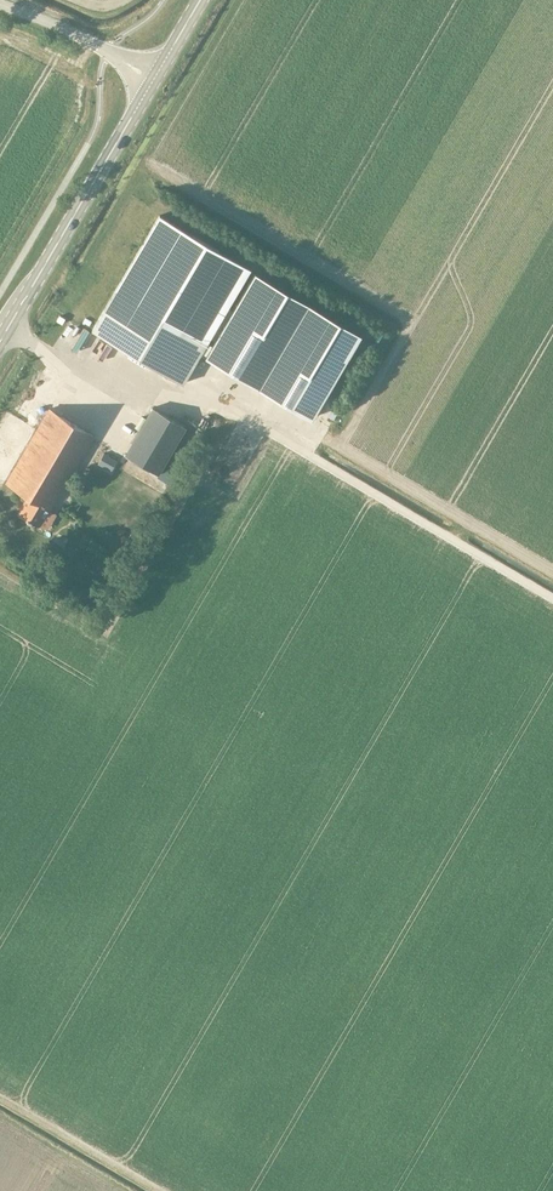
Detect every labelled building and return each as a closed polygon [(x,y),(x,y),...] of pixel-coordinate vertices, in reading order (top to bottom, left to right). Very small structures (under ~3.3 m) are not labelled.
[(200,353),(207,342),(250,269),(159,215),(115,289),(91,330),(182,384),(200,353)] [(310,418),(360,334),(254,272),(211,345),(207,342),(200,353),(310,418)] [(62,324),(65,319),(60,315),(56,321),(62,324)] [(57,336),(64,339),(73,322),(66,318),(57,336)] [(330,390),(339,395),(343,386),(334,382),(330,390)] [(111,467),(101,484),(171,526),(206,547),(256,463),(151,400),(115,460),(111,467)] [(37,403),(32,410),(40,414),(44,407),(37,403)] [(49,511),(94,436),(49,409),(6,482),(28,495),(17,513),(38,525),(47,509),(49,511)] [(115,460),(104,453),(98,464),(105,468),(107,465),(111,467),(115,460)]
